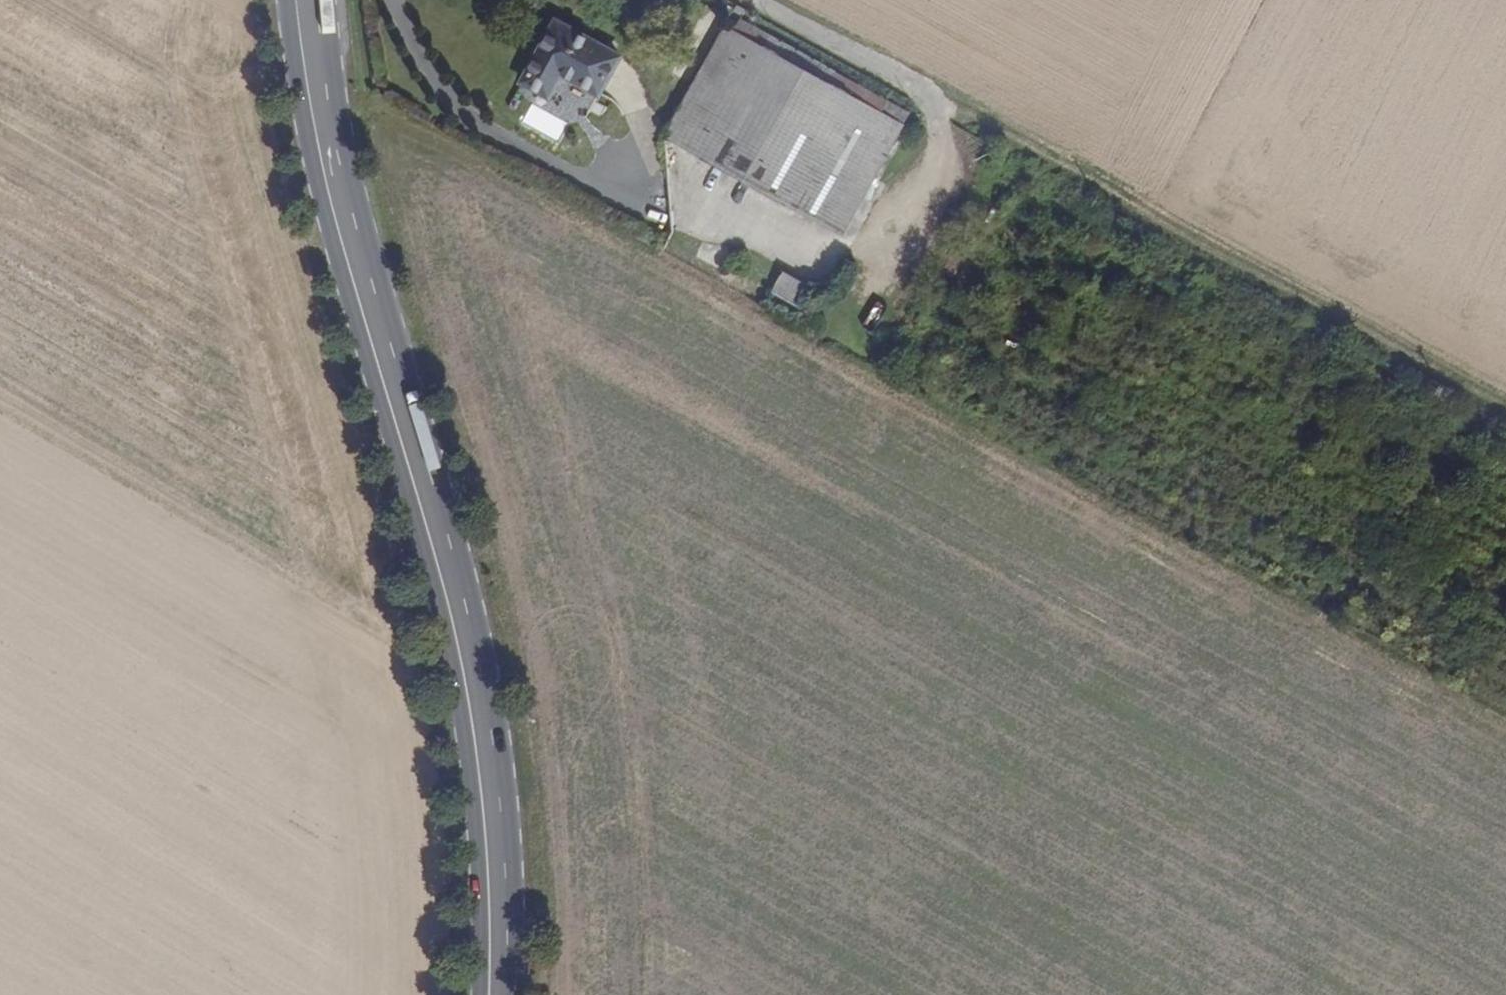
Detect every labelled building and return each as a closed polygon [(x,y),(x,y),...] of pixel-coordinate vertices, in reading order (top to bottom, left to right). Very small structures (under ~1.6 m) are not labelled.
[(593,95),(614,55),(550,19),(515,84),(540,99),(546,97),(558,77),(593,95)] [(900,123),(825,83),(831,73),(828,68),(787,46),(779,60),(719,27),(660,135),(839,233),(900,123)] [(532,108),(527,124),(552,132),(557,117),(532,108)] [(793,306),(805,284),(781,274),(770,294),(793,306)]
